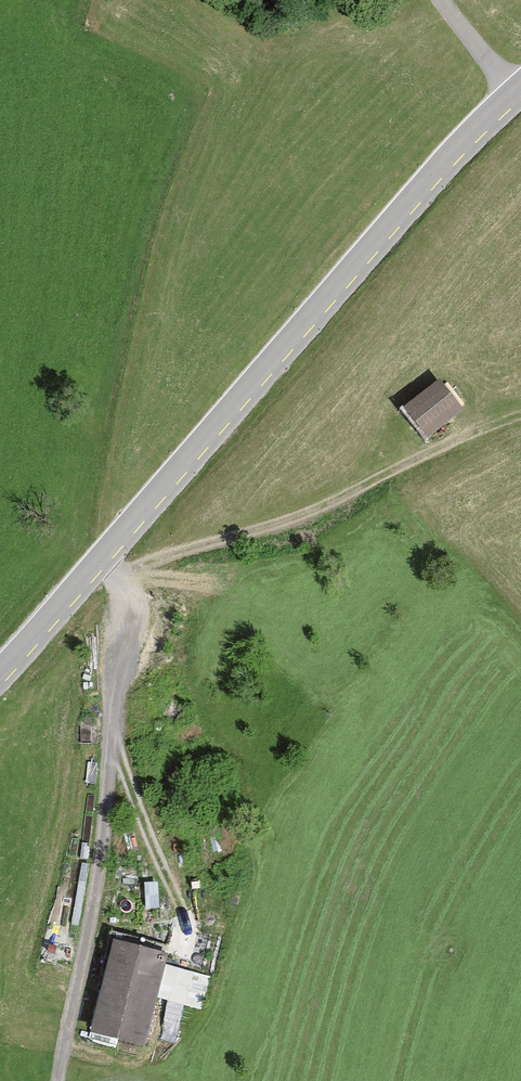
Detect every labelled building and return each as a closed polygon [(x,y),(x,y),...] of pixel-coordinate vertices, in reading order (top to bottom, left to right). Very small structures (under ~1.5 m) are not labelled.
[(439,381),(404,406),(427,438),(462,412),(439,381)] [(163,959),(105,946),(87,1029),(145,1041),(163,959)]
